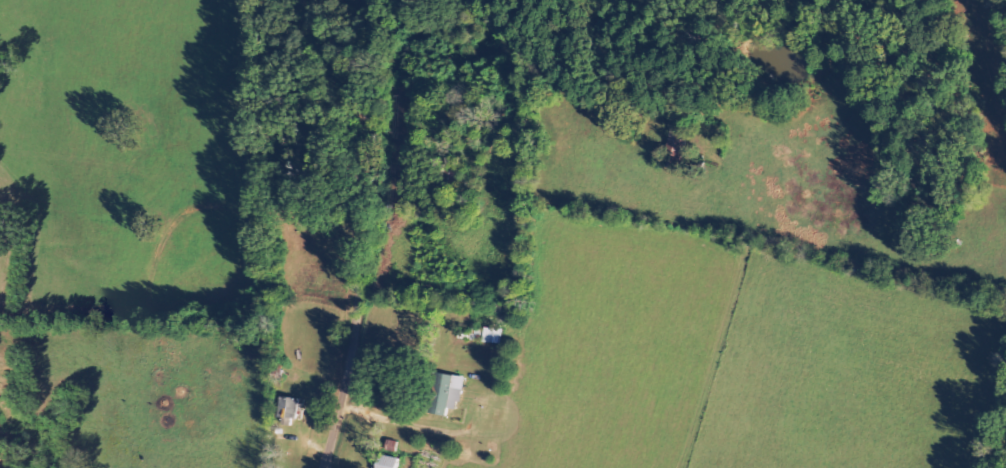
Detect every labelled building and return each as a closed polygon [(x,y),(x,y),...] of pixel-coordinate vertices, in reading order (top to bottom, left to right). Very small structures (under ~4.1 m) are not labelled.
[(448,416),(449,408),(462,410),(466,377),(436,373),(430,413),(448,416)] [(283,397),(281,418),(306,420),(308,400),(283,397)] [(406,456),(386,455),(385,467),(405,467),(406,456)]
